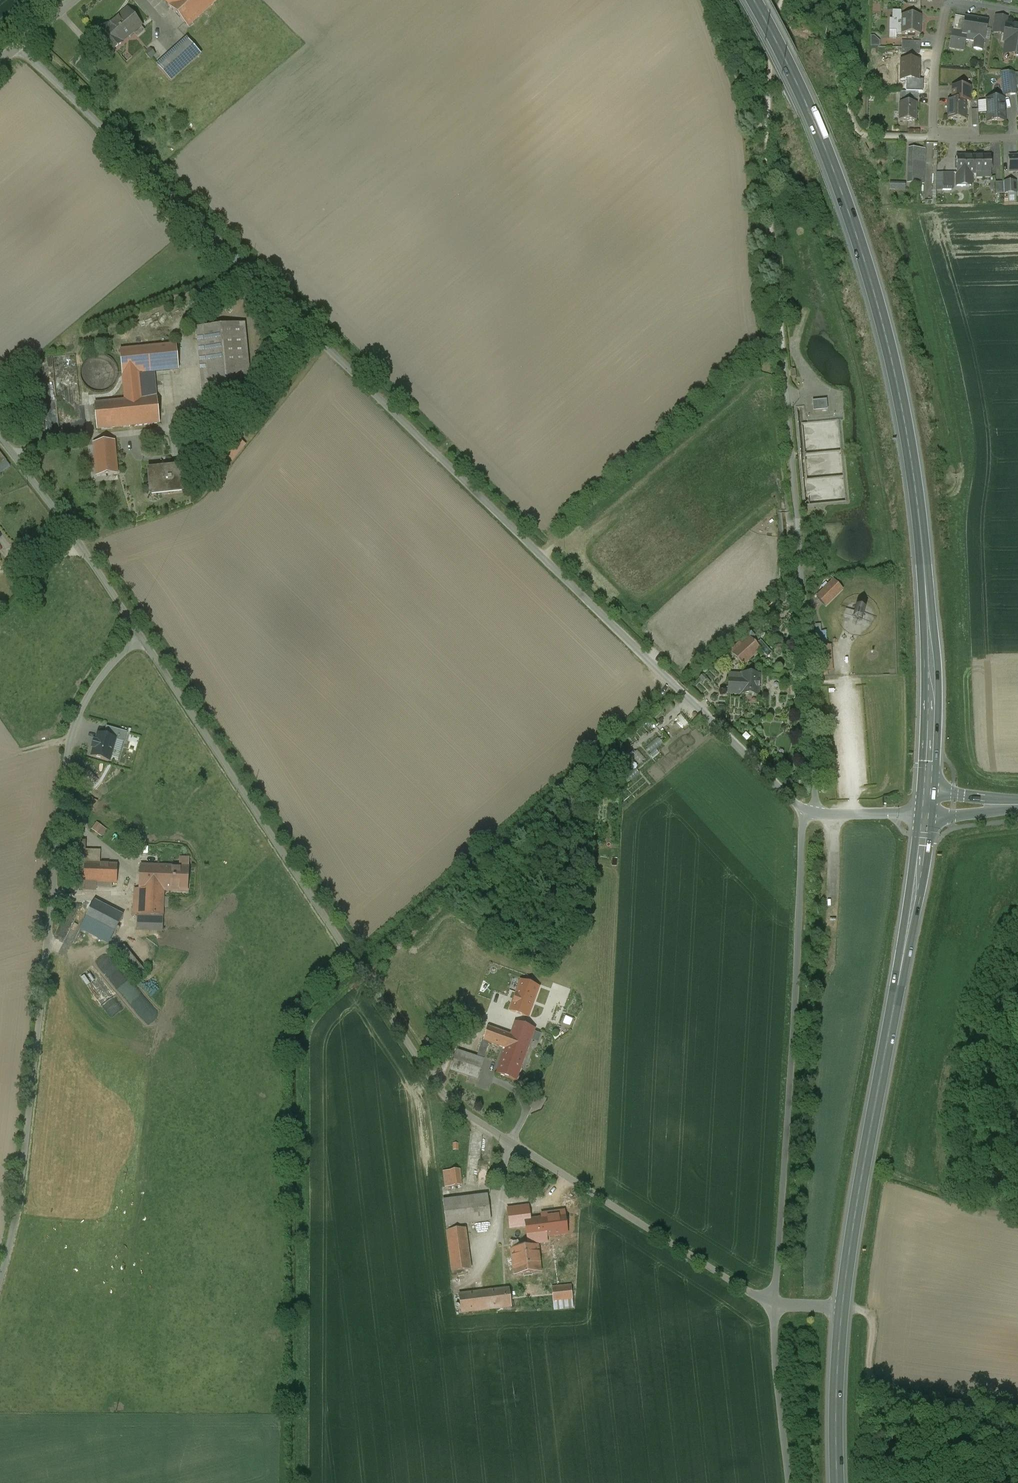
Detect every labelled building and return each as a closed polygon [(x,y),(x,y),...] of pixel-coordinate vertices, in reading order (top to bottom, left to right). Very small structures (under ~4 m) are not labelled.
[(170,6),(188,26),(216,0),(176,0),(170,6)] [(903,5),(920,10),(920,0),(903,0),(903,5)] [(141,25),(128,10),(108,27),(107,27),(120,43),(121,42),(141,25)] [(920,16),(900,15),(900,12),(892,11),(892,20),(889,20),(889,30),(896,30),(896,34),(919,35),(920,16)] [(965,19),(955,17),(953,29),(963,31),(965,19)] [(986,21),(965,18),(965,19),(963,31),(953,29),(950,42),(963,44),(964,40),(974,41),(973,48),(982,50),(983,40),(986,21)] [(1006,25),(1003,42),(1006,43),(1017,44),(1017,27),(1006,25)] [(120,43),(107,27),(108,27),(107,26),(96,35),(111,52),(122,43),(121,42),(120,43)] [(882,29),(873,29),(873,40),(882,40),(882,29)] [(187,39),(157,66),(170,81),(201,54),(187,39)] [(1006,43),(1004,51),(1014,53),(1013,56),(1017,57),(1017,44),(1006,43)] [(1003,47),(990,45),(988,56),(1001,58),(1003,47)] [(918,62),(901,61),(900,80),(906,80),(918,81),(918,80),(918,62)] [(1014,73),(1001,72),(1003,95),(1016,94),(1016,87),(1014,73)] [(881,74),(872,74),(873,84),(881,84),(881,74)] [(918,81),(906,80),(905,92),(917,92),(923,92),(923,80),(918,80),(918,81)] [(969,88),(952,88),(952,101),(965,101),(965,102),(969,102),(969,88)] [(1004,100),(986,100),(987,121),(1004,121),(1004,100)] [(952,101),(948,101),(947,119),(965,120),(965,102),(965,101),(952,101)] [(915,104),(900,103),(899,121),(915,122),(915,104)] [(925,150),(908,149),(907,184),(924,184),(925,150)] [(973,157),(956,157),(956,174),(956,186),(965,186),(965,174),(973,174),(973,157)] [(990,157),(973,157),(973,174),(981,174),(990,174),(990,157)] [(1017,157),(1009,157),(1009,172),(1017,172),(1017,157)] [(951,173),(942,173),(942,190),(951,190),(951,173)] [(1003,182),(995,183),(995,194),(1003,193),(1003,182)] [(1015,182),(1003,182),(1003,193),(1015,193),(1015,182)] [(905,189),(892,189),(892,199),(905,199),(905,189)] [(243,325),(202,329),(208,390),(249,386),(243,325)] [(176,345),(120,350),(122,375),(138,373),(178,369),(176,345)] [(104,355),(101,355),(98,354),(95,355),(93,355),(91,356),(88,358),(86,359),(85,361),(83,364),(82,366),(81,368),(80,370),(80,372),(80,374),(80,376),(81,378),(81,380),(82,382),(83,384),(85,386),(87,388),(90,390),(92,391),(93,391),(95,392),(97,392),(100,392),(103,392),(105,391),(107,390),(109,390),(111,388),(113,386),(114,385),(115,383),(116,381),(117,379),(118,376),(118,375),(118,373),(118,371),(117,368),(117,367),(116,365),(115,363),(113,360),(110,358),(108,357),(106,356),(104,355)] [(138,373),(122,375),(124,400),(156,397),(156,395),(141,397),(138,373)] [(124,400),(94,403),(97,430),(159,424),(156,397),(124,400)] [(826,401),(812,402),(813,412),(827,410),(826,401)] [(234,437),(221,453),(229,459),(242,443),(234,437)] [(114,441),(93,443),(97,476),(117,474),(114,441)] [(180,467),(149,470),(150,481),(149,481),(150,493),(182,490),(180,467)] [(817,598),(826,607),(842,590),(833,581),(817,598)] [(857,606),(851,619),(861,623),(867,610),(857,606)] [(749,638),(732,654),(731,653),(731,654),(742,666),(760,649),(749,638)] [(741,682),(729,681),(728,694),(758,695),(758,675),(741,674),(741,682)] [(127,733),(106,727),(104,736),(116,740),(124,743),(127,733)] [(110,761),(116,740),(104,736),(98,735),(96,742),(95,742),(93,749),(94,749),(92,756),(110,761)] [(647,746),(652,753),(664,743),(659,737),(647,746)] [(97,802),(91,799),(85,808),(91,812),(97,802)] [(106,830),(97,824),(92,830),(101,837),(106,830)] [(86,841),(73,841),(72,890),(84,891),(84,863),(85,863),(85,850),(86,841)] [(100,851),(85,850),(85,863),(100,864),(100,851)] [(85,863),(84,863),(84,891),(96,891),(96,887),(96,883),(112,883),(116,884),(117,865),(100,864),(85,863)] [(188,867),(140,865),(139,889),(139,890),(143,890),(164,890),(164,891),(187,892),(188,867)] [(139,889),(134,889),(133,916),(141,916),(142,916),(143,890),(139,890),(139,889)] [(164,890),(143,890),(142,916),(163,917),(164,891),(164,890)] [(123,916),(94,901),(80,929),(108,944),(123,916)] [(142,916),(141,916),(140,928),(162,929),(163,917),(142,916)] [(137,962),(124,946),(116,953),(129,969),(137,962)] [(538,987),(521,981),(510,1011),(527,1017),(538,987)] [(115,1019),(127,1010),(116,995),(103,1004),(115,1019)] [(145,996),(132,1005),(143,1022),(156,1013),(145,996)] [(505,1049),(496,1074),(516,1081),(534,1029),(515,1022),(510,1035),(505,1049)] [(510,1035),(488,1027),(483,1040),(489,1043),(505,1049),(510,1035)] [(483,1040),(482,1040),(476,1058),(483,1060),(489,1043),(483,1040)] [(476,1058),(456,1051),(450,1070),(477,1079),(483,1060),(476,1058)] [(459,1170),(449,1171),(451,1187),(461,1186),(459,1170)] [(487,1196),(442,1201),(446,1226),(460,1224),(490,1221),(487,1196)] [(528,1207),(508,1210),(510,1229),(526,1227),(525,1221),(530,1221),(528,1207)] [(567,1234),(564,1212),(542,1215),(542,1219),(530,1221),(525,1221),(526,1227),(528,1245),(546,1243),(546,1237),(567,1234)] [(461,1230),(446,1232),(452,1272),(470,1270),(465,1229),(461,1230)] [(518,1241),(510,1242),(514,1276),(540,1273),(537,1247),(519,1249),(518,1241)] [(571,1286),(552,1288),(553,1303),(572,1300),(571,1286)] [(508,1289),(458,1295),(461,1314),(511,1307),(508,1289)] [(572,1300),(553,1303),(554,1310),(573,1308),(572,1300)]
